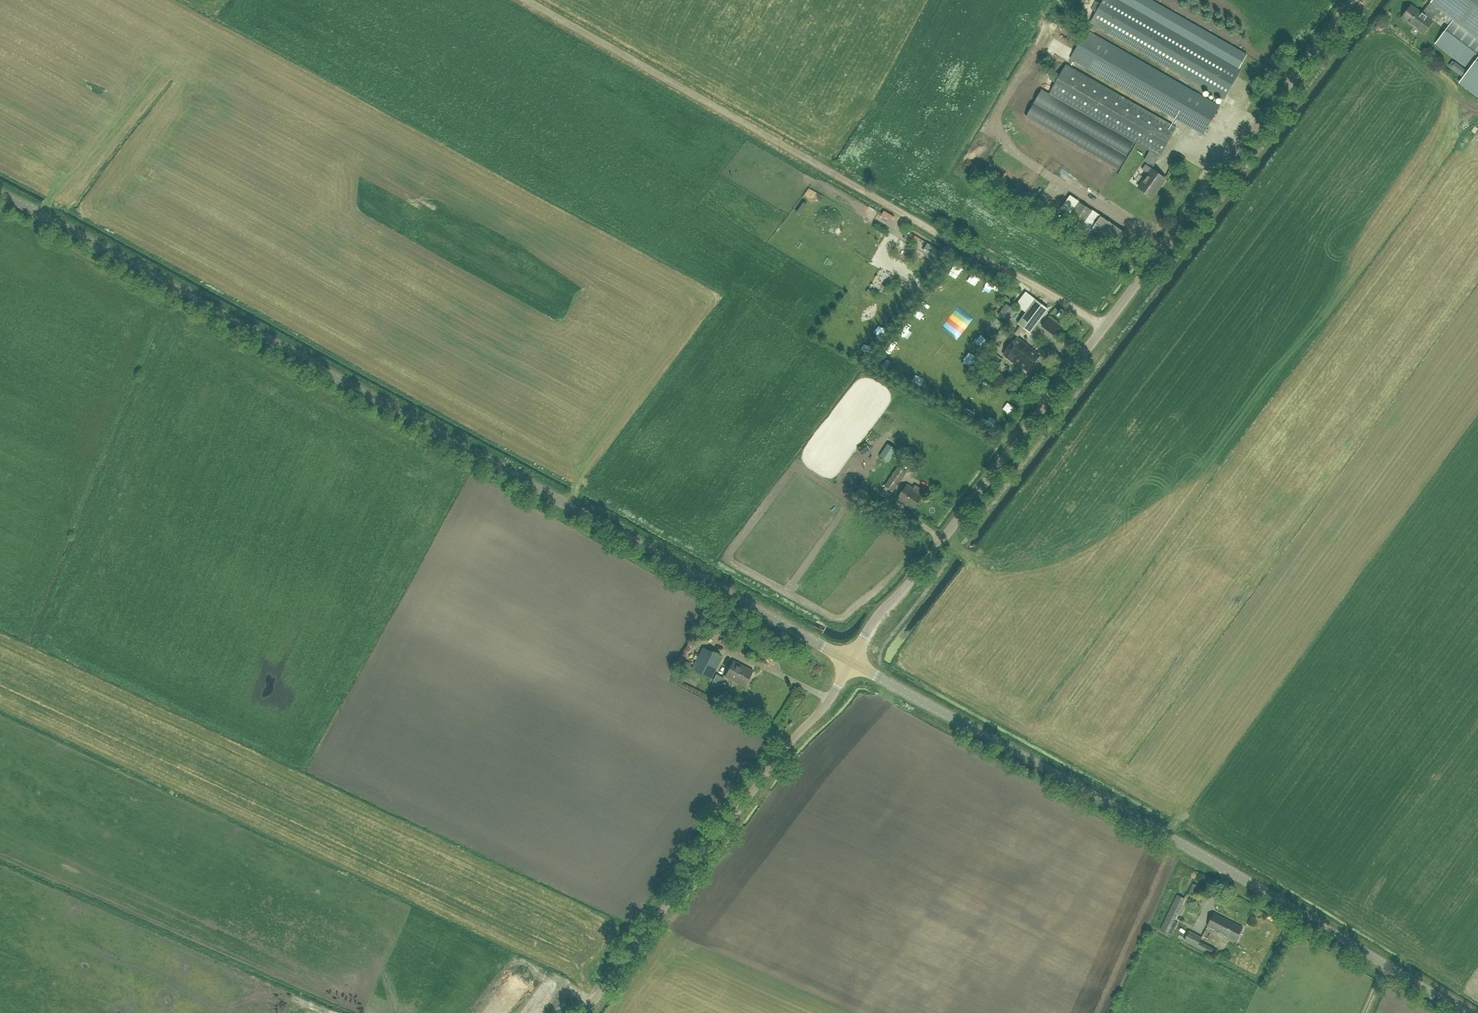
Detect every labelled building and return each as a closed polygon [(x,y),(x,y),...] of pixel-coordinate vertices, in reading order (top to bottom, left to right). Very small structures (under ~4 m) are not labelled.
[(1116,0),(1104,0),(1090,23),(1224,100),(1240,71),(1116,0)] [(1469,69),(1458,83),(1477,98),(1477,0),(1433,0),(1422,15),(1411,7),(1402,19),(1423,35),(1433,22),(1431,21),(1440,10),(1453,20),(1435,44),(1469,69)] [(1219,107),(1087,30),(1070,58),(1203,135),(1204,133),(1207,134),(1210,129),(1207,127),(1219,107)] [(1176,128),(1064,65),(1047,95),(1148,152),(1144,162),(1153,167),(1159,156),(1160,157),(1176,128)] [(1103,140),(1100,145),(1109,149),(1112,144),(1103,140)] [(1114,176),(1118,167),(1113,165),(1109,174),(1114,176)] [(1152,170),(1146,165),(1142,170),(1149,175),(1139,188),(1152,198),(1166,179),(1153,170),(1152,170)] [(1125,233),(1079,202),(1070,216),(1116,247),(1125,233)] [(894,233),(901,216),(885,209),(878,225),(894,233)] [(858,233),(863,229),(859,224),(854,228),(858,233)] [(910,232),(906,238),(915,242),(918,236),(910,232)] [(941,260),(946,251),(929,243),(924,252),(941,260)] [(883,269),(872,287),(879,291),(886,280),(895,286),(899,279),(883,269)] [(1049,309),(1036,299),(1018,323),(1031,333),(1049,309)] [(1001,314),(1008,321),(1018,311),(1010,304),(1001,314)] [(1028,345),(1018,337),(1004,355),(1019,366),(1020,365),(1027,371),(1039,356),(1027,346),(1028,345)] [(1001,364),(994,368),(998,373),(1004,369),(1001,364)] [(1034,385),(1027,392),(1036,402),(1044,395),(1034,385)] [(859,445),(862,451),(871,445),(868,440),(859,445)] [(897,450),(888,444),(880,457),(889,463),(897,450)] [(867,456),(874,449),(870,445),(863,452),(867,456)] [(907,472),(899,466),(885,486),(893,492),(907,472)] [(929,493),(933,487),(926,482),(922,488),(929,493)] [(912,488),(907,485),(897,499),(913,510),(925,493),(914,485),(912,488)] [(722,658),(703,648),(691,669),(711,679),(722,658)] [(752,671),(733,661),(724,677),(744,687),(752,671)] [(1185,899),(1177,895),(1160,930),(1168,933),(1185,899)] [(1242,927),(1214,913),(1208,925),(1225,934),(1224,935),(1235,941),(1242,927)] [(1202,938),(1189,931),(1184,941),(1214,956),(1217,951),(1199,942),(1202,938)] [(550,995),(560,984),(551,976),(541,987),(550,995)]
